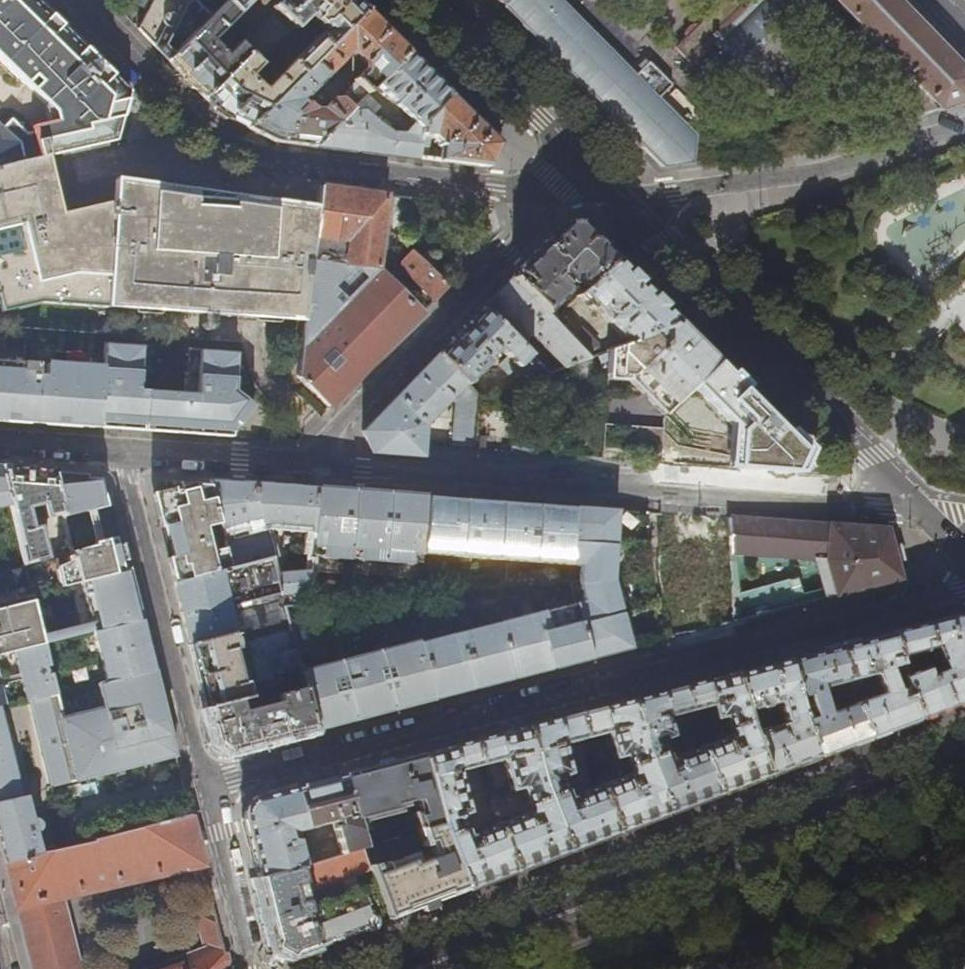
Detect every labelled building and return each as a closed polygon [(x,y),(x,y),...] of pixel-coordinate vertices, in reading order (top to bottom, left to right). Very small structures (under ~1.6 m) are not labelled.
[(53,112),(55,122),(32,127),(33,134),(25,136),(10,121),(2,130),(0,128),(0,168),(47,157),(47,156),(114,140),(128,90),(86,50),(48,14),(33,0),(0,0),(0,60),(53,112)] [(196,0),(137,0),(135,4),(142,7),(148,11),(139,29),(169,60),(212,17),(196,0)] [(221,8),(212,17),(169,60),(186,78),(205,98),(302,0),(279,0),(273,7),(273,8),(269,12),(273,15),(241,47),(236,43),(224,54),(210,40),(251,0),(229,0),(221,8)] [(365,10),(355,0),(302,0),(205,98),(219,113),(221,114),(249,128),(365,10)] [(514,17),(622,126),(647,151),(661,166),(691,162),(698,136),(658,96),(562,0),(497,0),(514,17)] [(742,1),(741,0),(726,0),(675,50),(690,64),(717,37),(729,49),(779,0),(743,0),(742,1)] [(941,109),(964,101),(964,69),(898,0),(835,0),(941,109)] [(408,52),(403,48),(365,10),(249,128),(259,133),(274,141),(315,146),(365,95),(375,85),(408,52)] [(432,76),(408,52),(375,85),(414,123),(423,131),(424,123),(451,96),(432,76)] [(419,159),(423,131),(414,123),(403,134),(393,133),(379,124),(367,110),(375,104),(365,95),(315,146),(354,151),(389,155),(419,159)] [(496,140),(451,96),(424,123),(423,131),(419,159),(424,160),(428,160),(431,135),(443,146),(440,162),(463,165),(488,168),(500,144),(496,140)] [(1,312),(40,304),(106,309),(115,203),(100,207),(70,214),(62,216),(56,194),(46,197),(48,175),(49,166),(47,157),(0,168),(0,310),(1,312)] [(221,233),(222,222),(195,219),(196,190),(172,187),(118,180),(111,272),(152,275),(154,264),(182,266),(181,278),(178,313),(304,322),(312,260),(319,206),(256,198),(233,195),(231,234),(221,233)] [(312,260),(377,268),(385,194),(321,187),(319,206),(312,260)] [(403,249),(410,250),(417,198),(410,197),(403,249)] [(531,259),(513,277),(546,313),(572,286),(569,283),(569,277),(575,277),(578,276),(579,278),(579,281),(586,289),(616,259),(598,241),(580,224),(565,224),(531,259)] [(449,286),(410,250),(402,257),(417,271),(410,278),(434,302),(449,286)] [(645,289),(616,259),(586,289),(577,297),(590,310),(592,309),(625,343),(671,329),(678,322),(645,289)] [(181,278),(182,266),(154,264),(152,275),(150,302),(160,302),(163,277),(181,278)] [(422,313),(377,268),(366,279),(353,267),(336,285),(349,297),(300,347),(297,375),(330,408),(372,365),(422,313)] [(150,302),(152,275),(111,272),(107,309),(178,313),(181,278),(163,277),(160,302),(150,302)] [(495,295),(483,308),(530,354),(548,372),(588,357),(587,355),(570,337),(546,313),(513,277),(495,295)] [(460,331),(439,352),(467,382),(468,383),(498,352),(497,350),(499,348),(517,366),(530,354),(483,308),(460,331)] [(683,326),(678,322),(671,329),(625,343),(609,349),(607,375),(630,377),(667,413),(691,388),(718,361),(706,349),(683,326)] [(580,329),(570,337),(587,355),(597,346),(580,329)] [(143,346),(107,344),(105,368),(47,363),(45,380),(37,379),(38,363),(0,360),(0,421),(29,423),(66,425),(109,428),(160,432),(208,435),(233,437),(233,435),(255,405),(236,391),(239,354),(202,351),(199,395),(140,391),(143,346)] [(454,395),(467,382),(439,352),(400,393),(362,431),(373,453),(424,457),(426,423),(454,395)] [(693,386),(745,437),(740,442),(738,469),(798,474),(808,452),(763,406),(718,361),(693,386)] [(477,448),(479,398),(481,397),(468,383),(467,382),(454,395),(459,403),(457,405),(453,446),(477,448)] [(6,466),(0,465),(10,505),(20,547),(24,565),(47,559),(38,526),(31,528),(26,507),(42,504),(46,519),(58,515),(60,521),(65,520),(65,519),(54,475),(53,469),(6,466)] [(10,505),(0,465),(0,507),(10,505)] [(106,508),(98,481),(88,481),(88,479),(85,477),(54,475),(65,519),(106,508)] [(294,526),(314,528),(318,488),(293,486),(230,482),(208,480),(209,485),(219,523),(225,548),(231,568),(271,559),(266,545),(277,545),(278,524),(288,525),(288,529),(293,530),(294,526)] [(219,523),(209,485),(177,483),(178,488),(173,489),(172,484),(151,489),(155,508),(169,565),(173,582),(231,568),(225,548),(211,551),(205,526),(219,523)] [(421,561),(422,552),(428,496),(386,493),(352,490),(318,488),(314,528),(312,553),(421,561)] [(570,564),(574,507),(529,504),(455,498),(428,496),(422,552),(570,564)] [(613,580),(617,510),(596,509),(574,507),(570,564),(569,583),(588,659),(611,653),(630,648),(613,580)] [(729,518),(729,554),(816,560),(824,598),(858,589),(900,578),(893,551),(887,530),(729,518)] [(123,573),(113,540),(91,545),(91,549),(47,559),(24,565),(32,592),(32,595),(82,583),(123,573)] [(271,559),(231,568),(173,582),(181,613),(189,644),(286,619),(283,608),(280,595),(274,573),(271,559)] [(306,606),(309,570),(274,573),(280,595),(283,608),(306,606)] [(134,591),(129,572),(123,573),(82,583),(95,631),(125,623),(141,620),(134,591)] [(797,578),(730,595),(731,622),(765,613),(804,603),(797,578)] [(588,659),(569,583),(535,585),(536,591),(413,620),(433,699),(458,692),(508,679),(566,664),(588,659)] [(32,595),(32,592),(0,601),(0,656),(16,652),(43,645),(44,645),(32,595)] [(926,623),(891,632),(899,664),(901,675),(906,687),(917,719),(964,701),(964,613),(926,623)] [(433,699),(413,620),(412,615),(294,647),(295,650),(299,667),(305,687),(317,728),(338,723),(378,713),(416,703),(433,699)] [(294,647),(286,619),(189,644),(198,679),(205,707),(239,698),(250,696),(246,678),(242,679),(238,661),(243,660),(241,655),(236,656),(234,648),(238,647),(243,651),(249,649),(252,660),(253,660),(295,650),(294,647)] [(146,639),(141,620),(125,623),(126,625),(93,633),(105,681),(154,669),(146,639)] [(93,633),(126,625),(125,623),(95,631),(93,631),(93,633)] [(863,639),(839,645),(848,681),(864,676),(868,689),(873,687),(876,697),(860,702),(858,695),(852,697),(867,738),(892,728),(917,719),(906,687),(891,692),(890,691),(892,690),(894,688),(894,685),(890,672),(887,670),(883,670),(899,664),(891,632),(863,639)] [(56,697),(43,645),(16,652),(28,704),(32,703),(56,697)] [(814,652),(786,659),(796,697),(812,693),(809,696),(807,700),(811,712),(814,714),(819,715),(803,720),(817,757),(842,747),(867,738),(852,697),(847,700),(849,705),(832,711),(828,698),(835,697),(832,687),(848,681),(839,645),(814,652)] [(295,650),(253,660),(258,678),(299,667),(295,650)] [(759,666),(734,672),(744,711),(756,707),(759,709),(761,709),(763,708),(766,705),(777,702),(782,721),(785,723),(768,730),(767,728),(765,728),(758,730),(752,716),(746,719),(747,727),(766,776),(790,767),(817,757),(803,720),(800,712),(796,697),(786,659),(759,666)] [(106,683),(154,671),(154,669),(105,681),(106,683)] [(174,752),(167,723),(166,721),(162,722),(160,714),(158,707),(163,706),(161,701),(159,693),(154,671),(106,683),(98,685),(104,708),(62,720),(56,697),(32,703),(53,787),(175,757),(174,752)] [(709,679),(682,686),(692,727),(722,717),(727,730),(732,728),(734,734),(698,747),(716,795),(758,779),(766,776),(747,727),(746,719),(744,711),(734,672),(709,679)] [(3,686),(0,687),(0,711),(9,709),(3,686)] [(659,692),(630,699),(643,753),(666,814),(673,811),(716,795),(698,747),(692,727),(682,686),(659,692)] [(239,698),(205,707),(211,732),(214,742),(230,751),(265,742),(317,728),(305,687),(278,693),(280,700),(242,709),(239,698)] [(630,699),(577,713),(584,738),(607,732),(613,758),(623,754),(630,773),(599,785),(615,833),(658,817),(666,814),(643,753),(630,699)] [(0,712),(0,803),(22,798),(0,712)] [(551,720),(526,726),(540,781),(566,851),(573,849),(615,833),(599,785),(568,797),(561,777),(570,773),(562,744),(584,738),(577,713),(551,720)] [(499,733),(474,740),(480,764),(502,759),(511,790),(521,787),(529,810),(496,823),(513,871),(558,854),(566,851),(540,781),(526,726),(499,733)] [(448,746),(422,753),(440,825),(464,890),(471,887),(513,871),(496,823),(465,835),(458,816),(468,812),(458,770),(480,764),(474,740),(448,746)] [(383,763),(343,773),(356,824),(400,812),(400,808),(407,806),(406,802),(414,801),(417,812),(413,813),(418,832),(440,825),(422,753),(383,763)] [(314,781),(296,786),(306,829),(332,822),(339,855),(362,848),(356,824),(343,773),(314,781)] [(294,832),(306,829),(296,786),(255,796),(242,818),(248,842),(257,878),(299,867),(304,865),(304,862),(302,862),(297,841),(290,839),(288,830),(294,832)] [(36,820),(32,820),(27,797),(22,798),(0,803),(0,840),(6,863),(41,855),(36,833),(40,831),(41,829),(41,825),(40,823),(36,820)] [(190,816),(93,841),(94,842),(41,855),(6,863),(22,926),(33,968),(78,968),(59,897),(195,866),(206,912),(197,915),(207,955),(170,968),(222,968),(226,961),(208,890),(190,816)] [(440,825),(418,832),(423,847),(428,846),(432,857),(418,862),(414,854),(375,868),(374,865),(368,867),(372,876),(375,883),(388,919),(455,893),(464,890),(440,825)] [(368,867),(362,848),(339,855),(304,865),(299,867),(303,883),(305,891),(341,878),(345,886),(372,876),(368,867)] [(299,867),(257,878),(265,910),(273,942),(295,954),(306,949),(313,947),(307,915),(309,912),(309,908),(307,901),(296,904),(292,886),(303,883),(299,867)] [(375,883),(360,889),(309,908),(309,912),(307,915),(313,947),(350,933),(373,924),(388,919),(375,883)]
